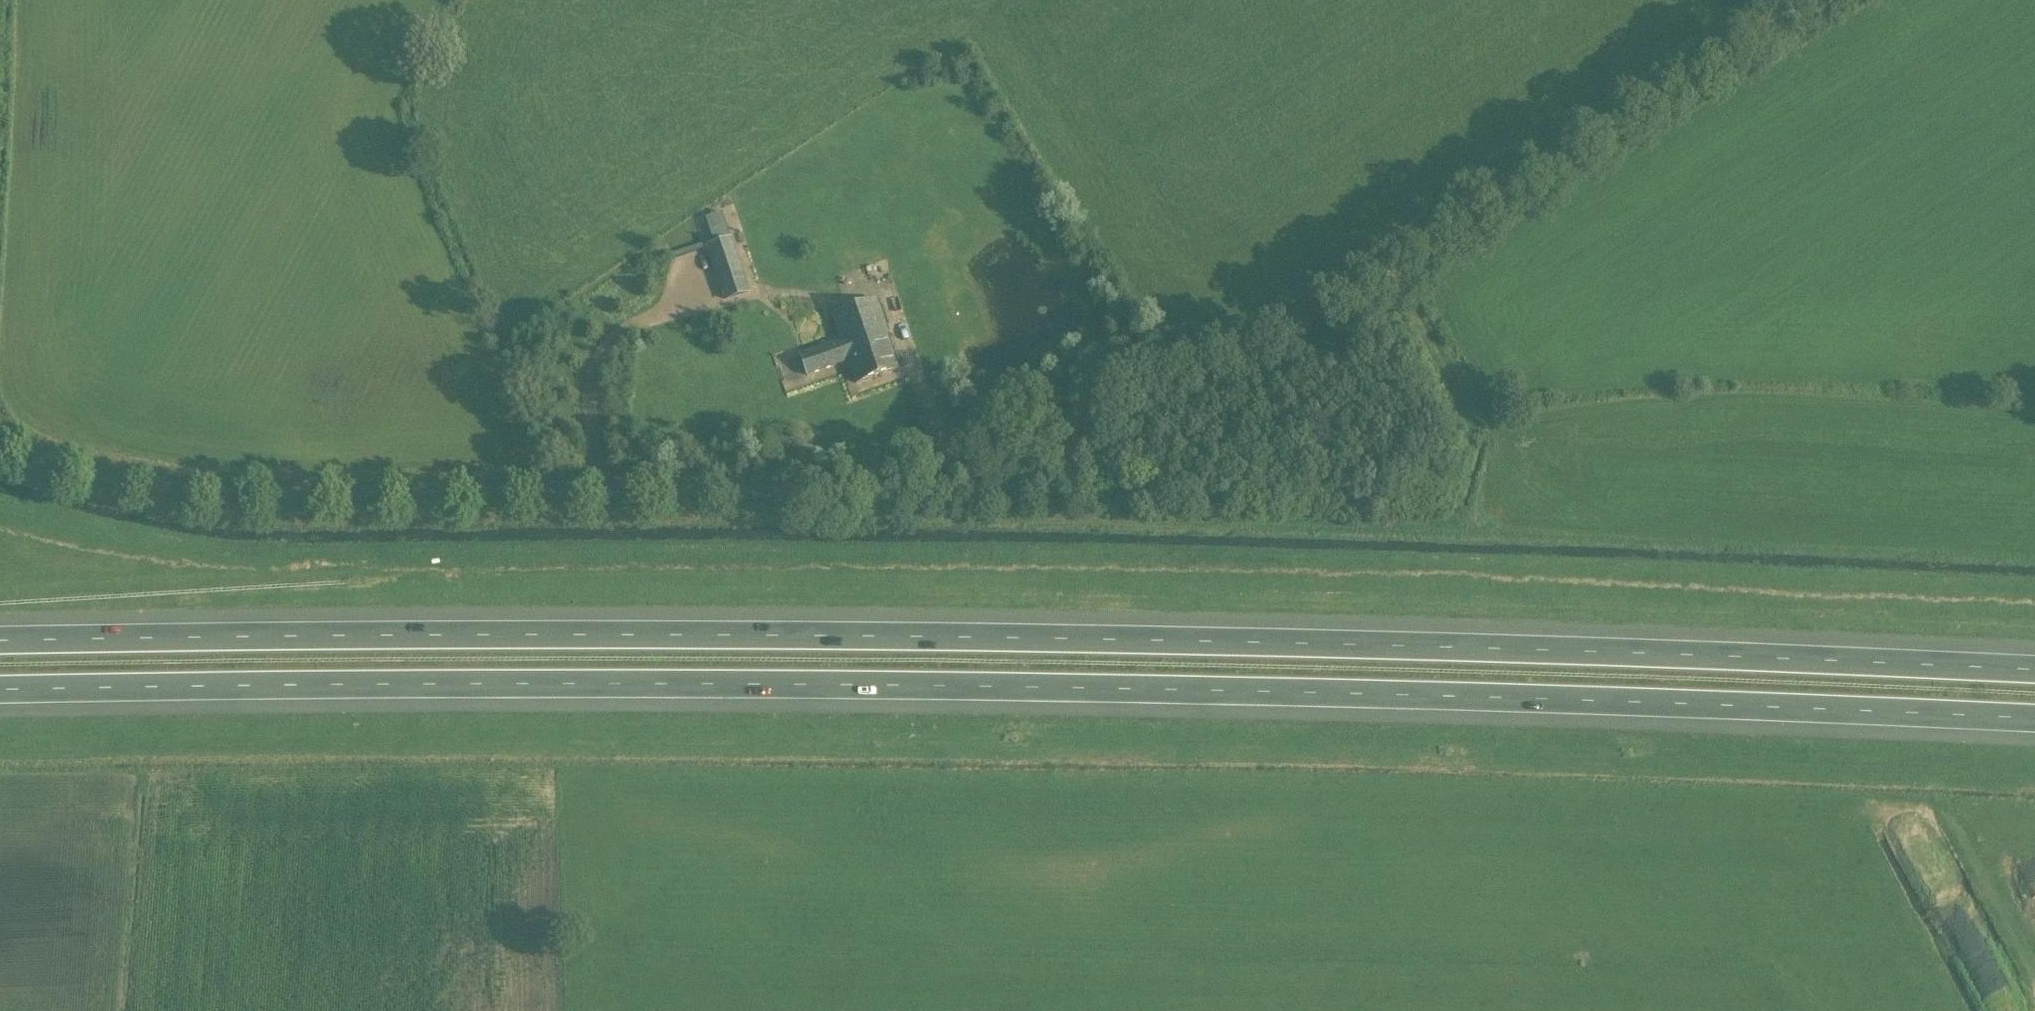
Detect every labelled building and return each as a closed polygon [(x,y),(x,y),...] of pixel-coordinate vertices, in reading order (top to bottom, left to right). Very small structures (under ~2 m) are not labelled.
[(747,294),(728,239),(705,247),(724,302),(747,294)] [(840,340),(848,362),(856,384),(899,369),(887,334),(889,334),(877,300),(832,316),(840,340)]
